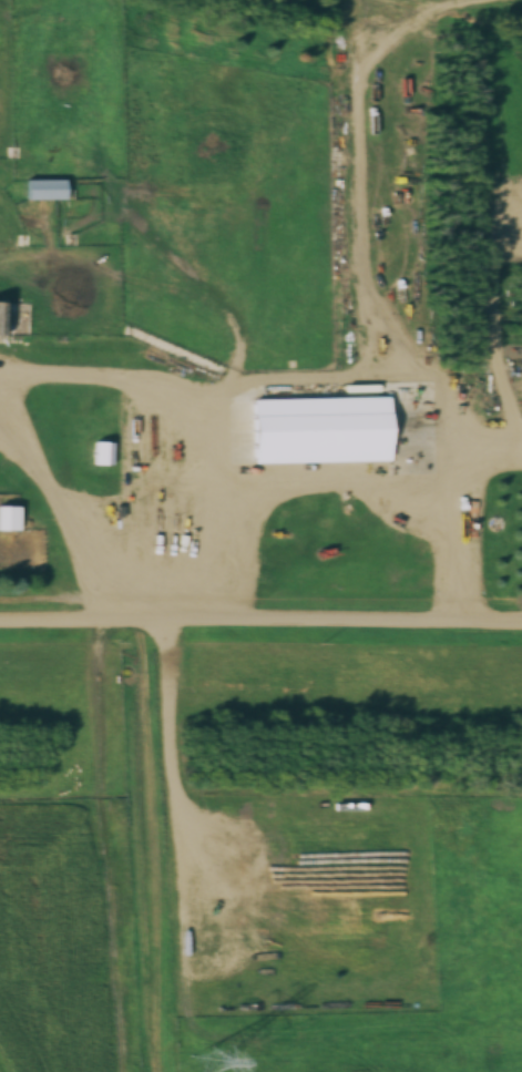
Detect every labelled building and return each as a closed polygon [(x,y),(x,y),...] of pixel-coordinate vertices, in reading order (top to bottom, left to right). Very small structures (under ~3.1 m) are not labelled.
[(31,186),(68,186),(68,205),(31,205),(31,186)] [(256,408),(392,405),(393,462),(258,467),(256,408)] [(113,442),(93,442),(93,466),(113,466),(113,442)] [(19,531),(19,506),(0,506),(0,531),(19,531)]
